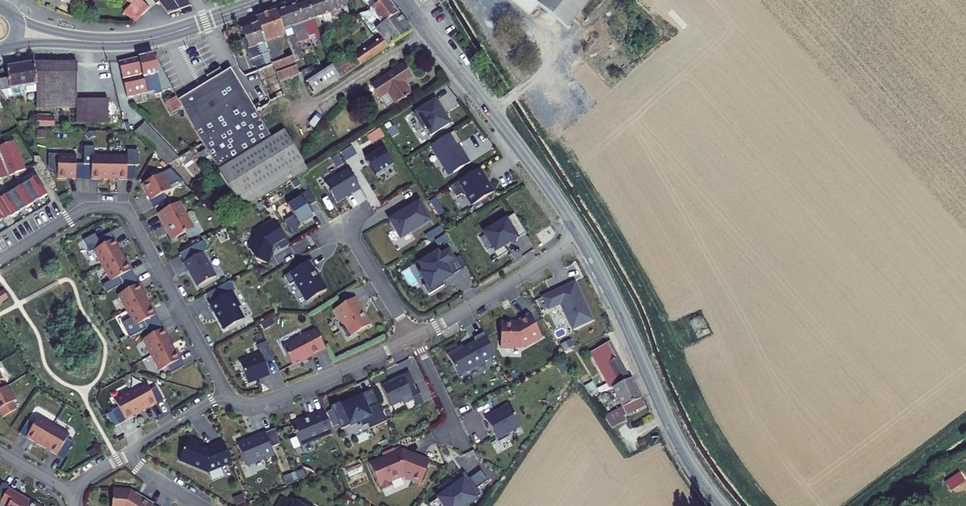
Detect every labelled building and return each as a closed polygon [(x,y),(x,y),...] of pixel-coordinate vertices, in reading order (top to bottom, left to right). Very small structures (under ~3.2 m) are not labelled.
[(141,0),(126,0),(131,5),(123,12),(134,23),(149,8),(141,0)] [(190,6),(185,0),(157,0),(168,14),(190,6)] [(306,1),(316,30),(325,27),(321,17),(316,0),(308,0),(306,1)] [(321,17),(329,14),(325,0),(316,0),(321,17)] [(329,14),(338,11),(334,0),(325,0),(329,14)] [(338,11),(341,21),(350,18),(344,0),(334,0),(338,11)] [(410,33),(386,0),(384,0),(369,11),(359,14),(373,34),(376,32),(381,39),(353,58),(359,66),(410,33)] [(384,0),(361,0),(369,11),(384,0)] [(567,28),(590,0),(509,0),(529,16),(538,5),(567,28)] [(306,1),(296,5),(308,37),(317,33),(316,30),(306,1)] [(296,5),(285,8),(298,43),(304,41),(311,57),(314,56),(308,37),(296,5)] [(285,8),(275,12),(284,37),(286,41),(289,40),(290,42),(295,56),(298,55),(300,58),(303,57),(298,43),(285,8)] [(275,12),(255,19),(256,24),(264,44),(267,53),(272,66),(278,83),(287,80),(299,75),(292,57),(285,59),(279,62),(276,55),(283,53),(277,39),(284,37),(275,12)] [(255,67),(257,71),(272,66),(267,53),(259,56),(256,47),(264,44),(256,24),(241,30),(248,49),(245,50),(249,61),(250,60),(253,68),(255,67)] [(285,59),(283,53),(276,55),(279,62),(285,59)] [(340,79),(359,66),(353,58),(349,60),(345,55),(330,64),(332,67),(340,79)] [(161,94),(153,56),(118,63),(128,105),(138,103),(136,96),(153,93),(154,95),(161,94)] [(329,62),(320,67),(323,72),(332,67),(330,64),(329,62)] [(32,63),(5,68),(7,78),(0,80),(0,84),(2,92),(6,99),(9,97),(7,90),(36,86),(32,63)] [(86,124),(87,100),(77,100),(76,63),(32,63),(36,86),(36,93),(35,108),(75,108),(75,124),(86,124)] [(411,78),(402,65),(371,86),(379,99),(380,99),(386,108),(393,104),(394,105),(402,99),(403,101),(406,99),(405,97),(409,94),(403,84),(411,78)] [(272,66),(257,71),(269,102),(293,93),(287,80),(278,83),(272,66)] [(313,97),(340,79),(332,67),(323,72),(313,78),(306,82),(304,83),(313,97)] [(323,72),(320,67),(310,72),(313,78),(323,72)] [(310,72),(308,68),(300,72),(306,82),(313,78),(310,72)] [(222,74),(200,87),(177,100),(201,144),(261,109),(259,103),(252,107),(230,69),(222,74)] [(198,82),(200,87),(222,74),(219,69),(198,82)] [(36,93),(36,86),(7,90),(9,97),(36,93)] [(177,100),(175,97),(165,102),(171,115),(182,109),(177,100)] [(108,100),(87,100),(86,124),(108,124),(108,100)] [(424,128),(430,137),(450,125),(445,116),(443,117),(439,110),(441,110),(436,101),(413,114),(422,129),(424,128)] [(255,112),(259,119),(270,112),(266,106),(261,109),(255,112)] [(217,170),(271,138),(259,119),(255,112),(201,144),(215,168),(217,170)] [(35,118),(35,126),(53,127),(54,119),(51,119),(37,118),(35,118)] [(144,123),(134,133),(153,152),(166,166),(178,158),(144,123)] [(368,136),(371,143),(383,137),(380,130),(368,136)] [(242,210),(306,170),(283,131),(271,138),(217,170),(242,210)] [(464,158),(457,147),(462,144),(454,132),(429,146),(435,155),(436,155),(443,167),(445,166),(450,175),(469,163),(465,157),(464,158)] [(9,177),(25,170),(14,141),(0,147),(0,155),(9,177)] [(215,168),(201,144),(194,149),(208,172),(215,168)] [(382,148),(365,159),(375,175),(392,164),(382,148)] [(166,166),(153,152),(144,161),(157,174),(166,166)] [(76,154),(57,154),(56,179),(82,180),(82,165),(76,165),(76,154)] [(91,166),(83,166),(82,179),(108,180),(109,155),(91,154),(91,166)] [(9,177),(0,155),(0,180),(9,177)] [(127,156),(109,155),(108,180),(134,181),(134,167),(127,167),(127,156)] [(171,172),(185,186),(193,178),(180,164),(171,172)] [(487,180),(480,168),(449,187),(455,198),(460,195),(465,196),(471,206),(494,193),(490,186),(487,186),(485,181),(487,180)] [(348,169),(323,184),(334,202),(351,192),(353,194),(361,190),(348,169)] [(165,201),(161,195),(171,190),(162,173),(141,184),(153,207),(165,201)] [(21,186),(32,204),(47,196),(36,178),(21,186)] [(7,195),(18,213),(33,205),(32,204),(21,186),(7,195)] [(313,214),(309,206),(316,202),(310,190),(298,196),(299,199),(288,205),(299,225),(311,218),(310,216),(313,214)] [(2,220),(3,222),(19,213),(18,213),(7,195),(0,199),(0,216),(2,220)] [(389,220),(399,238),(429,221),(418,201),(410,206),(412,209),(407,212),(406,210),(389,220)] [(173,240),(193,229),(178,202),(157,213),(163,225),(165,224),(173,240)] [(525,234),(513,215),(483,233),(492,249),(491,250),(497,260),(507,253),(504,247),(525,234)] [(289,245),(273,220),(254,233),(248,250),(257,261),(267,264),(273,247),(277,244),(281,250),(289,245)] [(97,240),(101,246),(113,240),(110,233),(97,240)] [(89,253),(92,251),(101,246),(97,240),(94,234),(82,241),(89,253)] [(113,240),(101,246),(92,251),(101,267),(122,255),(113,240)] [(215,277),(197,245),(179,254),(197,287),(215,277)] [(448,251),(439,256),(435,249),(428,254),(430,258),(420,265),(424,272),(421,274),(427,284),(423,287),(428,295),(443,286),(440,280),(445,277),(446,279),(466,267),(459,256),(454,260),(448,251)] [(110,282),(118,278),(131,271),(122,255),(101,267),(110,282)] [(318,281),(312,271),(316,269),(311,260),(283,277),(288,285),(295,281),(301,291),(299,292),(306,303),(326,291),(319,280),(318,281)] [(131,271),(118,278),(122,284),(134,278),(131,271)] [(107,293),(122,284),(118,278),(110,282),(103,286),(107,293)] [(126,291),(138,284),(134,278),(122,284),(126,291)] [(230,281),(206,294),(211,303),(208,305),(213,314),(216,313),(224,329),(242,319),(236,309),(239,307),(231,292),(234,290),(230,281)] [(574,283),(541,298),(547,311),(560,305),(572,330),(592,321),(574,283)] [(147,300),(138,284),(126,291),(117,296),(125,311),(147,300)] [(369,325),(358,308),(360,306),(355,298),(338,308),(342,314),(339,316),(345,325),(340,328),(347,339),(369,325)] [(143,322),(155,315),(147,300),(125,311),(134,327),(143,322)] [(709,333),(701,312),(688,318),(697,339),(709,333)] [(500,335),(500,349),(514,349),(514,346),(521,346),(524,345),(525,347),(542,337),(528,314),(518,320),(519,322),(514,325),(513,325),(498,325),(498,335),(500,335)] [(159,322),(155,315),(143,322),(146,329),(159,322)] [(146,329),(150,336),(163,329),(159,322),(146,329)] [(171,344),(163,329),(150,336),(141,341),(150,356),(171,344)] [(324,348),(315,331),(306,336),(305,335),(295,340),(296,341),(283,349),(292,366),(302,361),(301,360),(306,358),(307,359),(314,356),(313,354),(324,348)] [(483,362),(495,356),(483,333),(473,339),(474,342),(458,350),(457,349),(446,355),(457,376),(476,366),(480,367),(485,364),(483,362)] [(269,374),(265,365),(275,361),(266,339),(256,343),(260,354),(239,363),(248,384),(258,380),(257,379),(269,374)] [(589,354),(597,368),(611,347),(609,343),(589,354)] [(171,344),(150,356),(158,372),(180,360),(171,344)] [(592,382),(583,387),(592,399),(612,388),(629,380),(611,347),(597,368),(606,384),(597,389),(592,382)] [(407,387),(402,375),(393,380),(393,382),(381,387),(390,407),(402,401),(403,404),(413,399),(412,398),(419,395),(414,384),(407,387)] [(603,417),(611,428),(625,421),(622,417),(643,406),(631,379),(629,380),(612,388),(621,408),(603,417)] [(156,404),(145,383),(129,391),(140,413),(156,404)] [(15,401),(6,386),(3,389),(0,390),(0,410),(15,401)] [(156,388),(149,392),(156,404),(163,400),(156,388)] [(125,421),(140,413),(129,391),(113,400),(125,421)] [(361,398),(366,409),(378,404),(373,392),(361,398)] [(386,422),(378,404),(366,409),(361,398),(352,402),(351,399),(331,407),(341,430),(360,422),(362,427),(367,425),(369,429),(386,422)] [(12,403),(0,410),(0,415),(2,418),(16,410),(12,403)] [(485,420),(498,443),(507,437),(505,434),(520,426),(508,406),(485,420)] [(118,409),(111,412),(118,425),(125,421),(118,409)] [(299,446),(332,433),(323,411),(308,417),(308,418),(291,425),(299,446)] [(33,426),(26,438),(41,447),(53,426),(38,417),(33,426)] [(26,422),(19,434),(26,438),(33,426),(26,422)] [(69,435),(53,426),(41,447),(56,456),(64,444),(69,435)] [(271,449),(280,445),(274,429),(254,437),(255,439),(250,441),(250,440),(237,445),(245,466),(263,459),(264,460),(274,456),(271,449)] [(231,463),(222,442),(209,448),(209,449),(207,450),(202,448),(204,444),(188,438),(179,461),(207,473),(231,463)] [(64,444),(56,456),(63,460),(70,447),(64,444)] [(374,457),(376,462),(397,453),(396,450),(393,451),(392,449),(374,457)] [(405,459),(401,451),(369,465),(379,487),(380,486),(382,490),(391,487),(389,482),(402,477),(420,484),(429,461),(413,455),(412,456),(405,459)] [(303,471),(283,475),(285,483),(305,479),(303,471)] [(464,473),(441,488),(445,493),(436,499),(441,505),(446,505),(447,505),(465,505),(480,496),(475,490),(487,481),(480,471),(468,479),(464,473)] [(31,503),(8,490),(0,503),(0,505),(32,505),(30,505),(31,503)] [(153,504),(140,496),(139,498),(130,492),(124,492),(124,491),(113,490),(111,505),(152,505),(153,504)]
